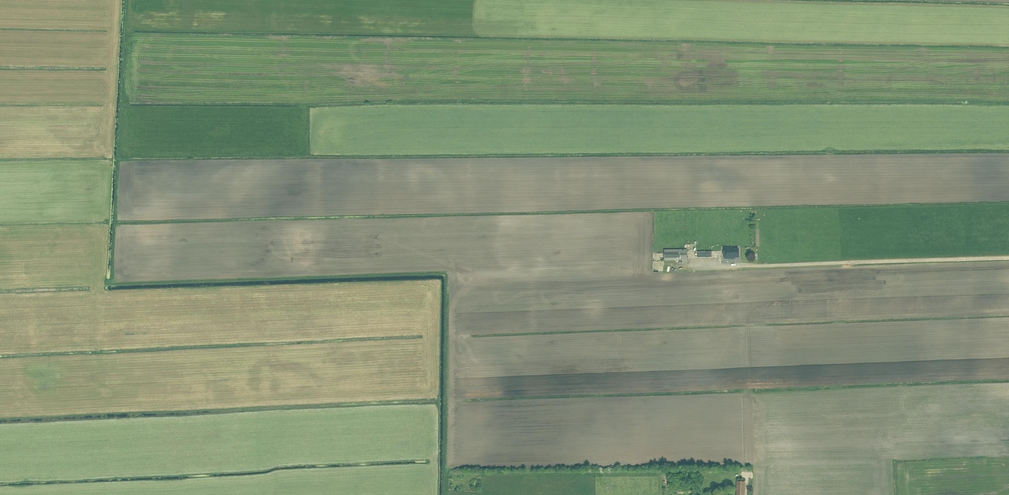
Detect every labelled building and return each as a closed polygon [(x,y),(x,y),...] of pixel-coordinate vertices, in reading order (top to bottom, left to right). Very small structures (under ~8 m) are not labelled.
[(724,248),(724,259),(733,259),(733,258),(738,258),(738,249),(732,249),(732,248),(724,248)] [(664,250),(664,260),(682,260),(682,264),(687,263),(687,250),(664,250)]
